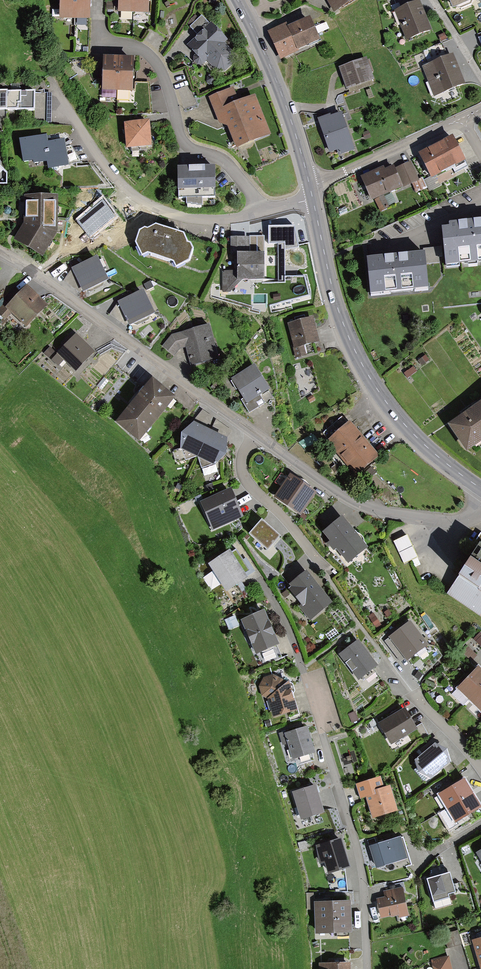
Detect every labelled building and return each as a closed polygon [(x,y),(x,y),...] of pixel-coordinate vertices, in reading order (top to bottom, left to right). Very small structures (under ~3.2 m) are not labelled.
[(59,20),(90,22),(91,0),(60,0),(59,20)] [(118,14),(149,15),(149,0),(119,0),(118,14)] [(333,16),(358,0),(323,0),(333,16)] [(451,8),(473,0),(448,0),(451,8)] [(420,1),(395,11),(407,41),(432,31),(420,1)] [(308,24),(269,38),(277,60),(315,46),(308,24)] [(225,44),(209,27),(182,51),(198,68),(204,63),(213,74),(222,76),(230,69),(230,61),(219,50),(225,44)] [(453,55),(422,67),(434,97),(465,85),(453,55)] [(134,59),(103,58),(102,93),(133,93),(134,59)] [(364,59),(340,67),(346,86),(370,79),(364,59)] [(230,91),(209,99),(219,126),(224,124),(233,150),(265,138),(252,102),(236,107),(230,91)] [(50,93),(0,92),(0,111),(34,112),(34,123),(49,123),(50,93)] [(338,117),(316,125),(327,157),(350,150),(338,117)] [(150,122),(124,124),(126,150),(152,147),(150,122)] [(47,136),(19,141),(23,164),(32,163),(33,166),(45,164),(46,171),(71,167),(71,165),(82,163),(72,146),(67,147),(65,140),(48,143),(47,136)] [(450,141),(417,158),(428,180),(461,164),(450,141)] [(390,167),(359,181),(369,201),(400,187),(390,167)] [(216,169),(177,169),(177,195),(216,194),(216,169)] [(52,201),(22,199),(20,227),(11,242),(35,257),(50,236),(52,201)] [(438,229),(441,263),(480,259),(480,226),(438,229)] [(178,239),(152,231),(138,234),(133,246),(140,261),(144,256),(170,266),(170,271),(186,265),(189,253),(178,239)] [(247,240),(226,240),(226,256),(235,256),(234,272),(222,272),(222,293),(232,287),(259,287),(259,258),(247,258),(247,240)] [(421,257),(364,261),(366,290),(423,287),(421,257)] [(98,258),(72,270),(83,295),(109,283),(98,258)] [(25,289),(5,309),(25,329),(45,309),(25,289)] [(144,291),(118,303),(129,328),(155,316),(144,291)] [(309,323),(286,329),(292,353),(314,347),(309,323)] [(205,326),(179,332),(167,336),(160,346),(172,354),(176,349),(183,347),(187,363),(213,356),(205,326)] [(90,354),(73,337),(56,354),(74,371),(90,354)] [(254,368),(229,384),(243,406),(268,390),(254,368)] [(171,402),(150,385),(120,422),(141,439),(171,402)] [(448,428),(466,455),(480,445),(480,406),(448,428)] [(228,441),(194,425),(181,436),(181,451),(215,468),(226,458),(228,441)] [(346,428),(325,446),(354,480),(374,462),(346,428)] [(311,501),(287,482),(275,497),(298,516),(311,501)] [(227,493),(200,505),(211,530),(238,518),(227,493)] [(339,521),(321,534),(346,567),(363,553),(339,521)] [(281,539),(262,522),(249,536),(268,553),(281,539)] [(408,534),(394,540),(405,564),(419,557),(408,534)] [(453,591),(480,611),(480,551),(453,591)] [(227,557),(207,569),(224,597),(244,585),(227,557)] [(305,575),(288,587),(310,618),(328,606),(305,575)] [(260,616),(239,623),(252,657),(273,650),(260,616)] [(426,644),(410,623),(391,638),(407,658),(426,644)] [(355,644),(339,656),(358,682),(374,670),(355,644)] [(479,668),(456,690),(480,715),(480,714),(480,670),(479,668)] [(260,696),(265,699),(273,722),(295,715),(285,688),(271,677),(263,679),(258,686),(260,696)] [(403,710),(380,723),(393,745),(416,731),(403,710)] [(303,728),(282,735),(290,761),(311,754),(303,728)] [(447,766),(433,750),(414,766),(428,783),(447,766)] [(381,778),(357,785),(361,799),(365,797),(372,821),(397,814),(391,790),(385,792),(381,778)] [(478,807),(463,781),(440,794),(456,820),(478,807)] [(322,809),(314,786),(294,793),(302,817),(322,809)] [(401,840),(370,849),(376,870),(407,861),(401,840)] [(347,873),(341,842),(317,847),(320,865),(325,865),(327,876),(347,873)] [(454,892),(449,873),(427,878),(433,902),(449,898),(448,894),(454,892)] [(381,904),(374,904),(376,920),(402,917),(399,892),(380,894),(381,904)] [(346,905),(312,906),(313,937),(347,936),(346,905)] [(459,929),(445,932),(448,947),(462,944),(459,929)] [(472,943),(479,968),(480,968),(480,941),(472,943)] [(447,958),(429,962),(430,968),(449,968),(447,958)]
